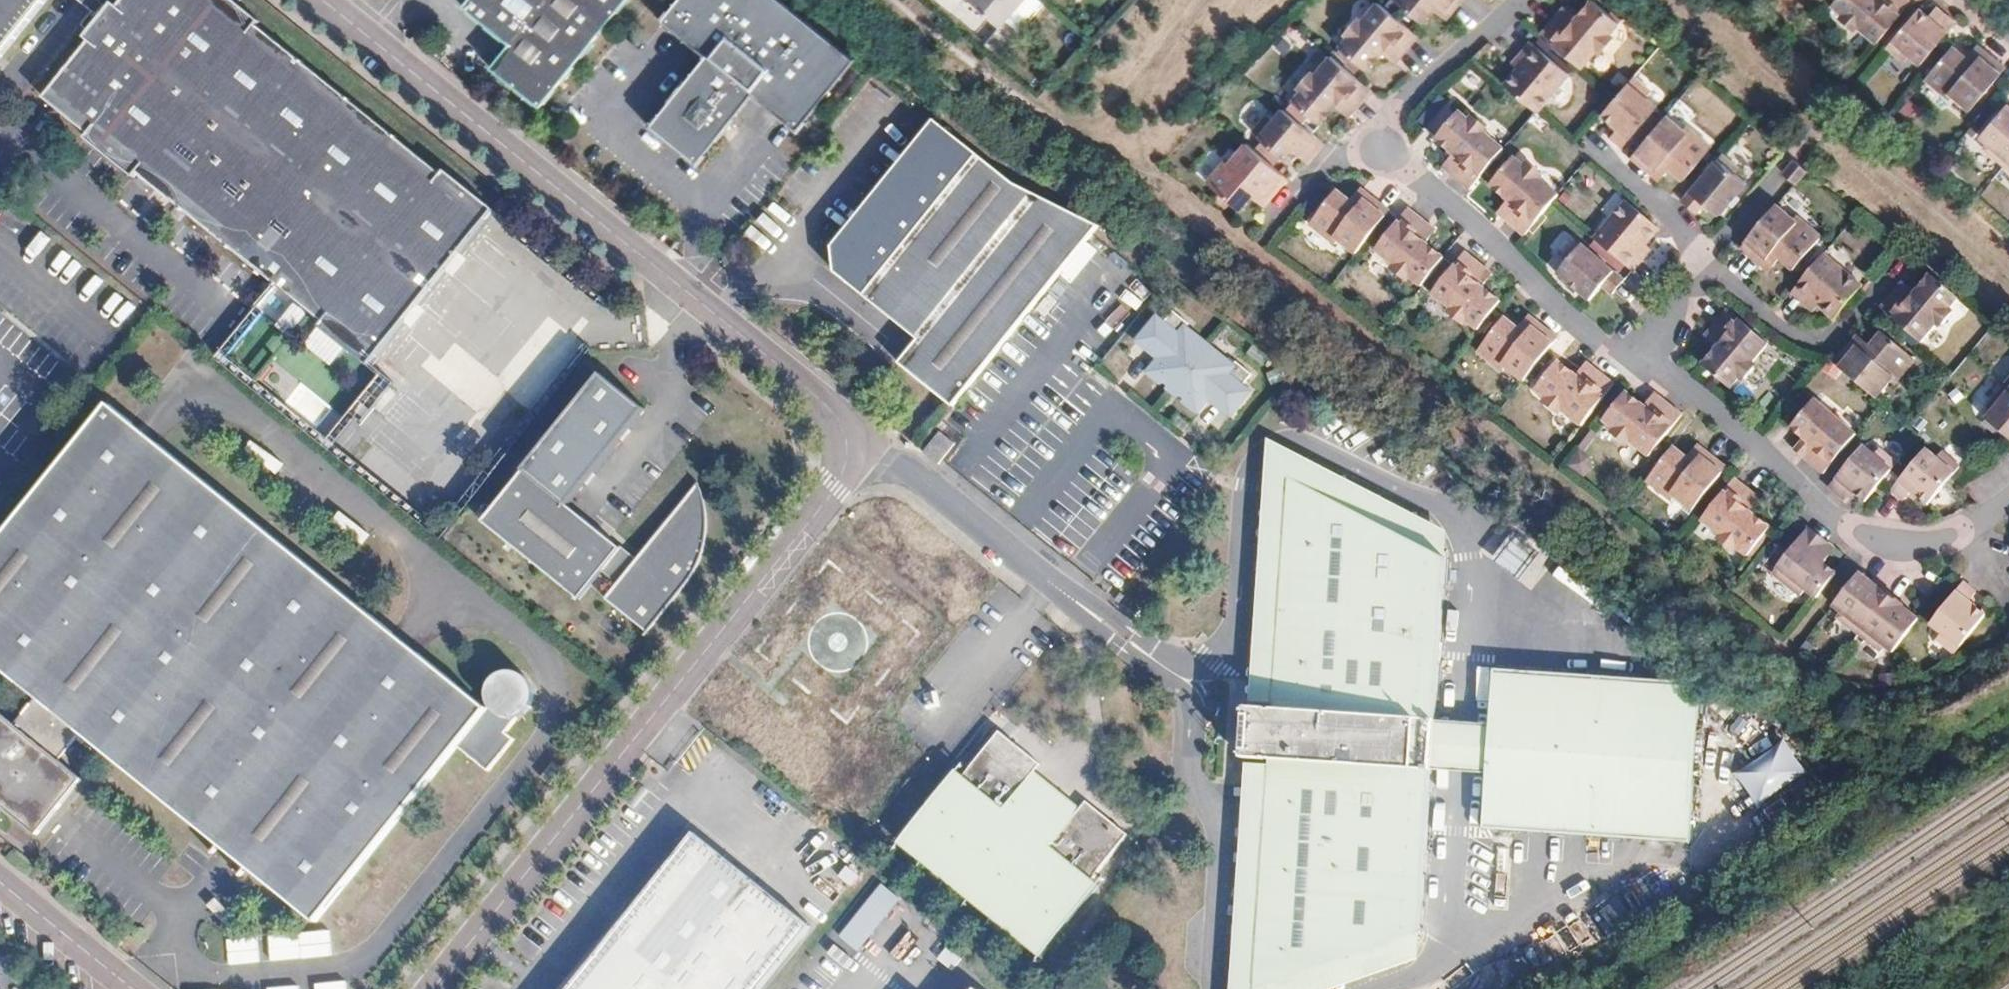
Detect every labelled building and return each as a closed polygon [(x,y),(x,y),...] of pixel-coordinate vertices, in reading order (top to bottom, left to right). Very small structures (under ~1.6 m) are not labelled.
[(32,0),(0,0),(0,39),(32,0)] [(103,4),(98,0),(97,0),(73,29),(79,34),(32,93),(77,129),(75,133),(126,174),(128,171),(313,320),(311,323),(355,358),(481,203),(435,166),(431,170),(245,21),(248,17),(227,0),(107,0),(103,4)] [(609,0),(454,0),(453,2),(500,39),(480,65),(529,103),(609,0)] [(637,120),(688,160),(742,90),(789,127),(844,56),(773,0),(664,0),(650,18),(691,50),(637,120)] [(1016,0),(969,0),(996,23),(1016,0)] [(1368,0),(1357,0),(1344,14),(1335,15),(1327,24),(1328,33),(1320,43),(1344,65),(1360,47),(1365,51),(1372,43),(1382,52),(1402,29),(1368,0)] [(1409,19),(1419,8),(1426,0),(1387,0),(1409,19)] [(1419,8),(1427,16),(1435,7),(1428,0),(1426,0),(1419,8)] [(1557,22),(1549,16),(1533,34),(1573,68),(1587,51),(1595,51),(1603,42),(1602,33),(1611,22),(1585,0),(1569,18),(1564,14),(1557,22)] [(1810,10),(1818,0),(1799,0),(1810,10)] [(1869,46),(1904,4),(1899,0),(1825,0),(1821,5),(1831,14),(1833,23),(1841,29),(1850,30),(1869,46)] [(1557,7),(1549,16),(1557,22),(1564,14),(1557,7)] [(1929,10),(1921,19),(1919,26),(1925,30),(1936,17),(1932,13),(1929,10)] [(1912,12),(1877,53),(1895,68),(1900,62),(1909,71),(1948,26),(1936,17),(1925,30),(1919,26),(1921,19),(1912,12)] [(1497,86),(1528,111),(1561,72),(1522,40),(1511,53),(1515,56),(1506,67),(1510,70),(1497,86)] [(1372,43),(1365,51),(1375,60),(1382,52),(1372,43)] [(1965,48),(1957,57),(1966,65),(1974,55),(1965,48)] [(1966,65),(1957,57),(1947,49),(1920,81),(1943,101),(1946,97),(1963,111),(1995,73),(1974,55),(1966,65)] [(1360,88),(1318,53),(1300,74),(1291,73),(1283,83),(1284,92),(1277,101),(1302,123),(1317,106),(1322,111),(1330,102),(1340,111),(1360,88)] [(1515,56),(1511,53),(1502,63),(1506,67),(1515,56)] [(1594,116),(1603,124),(1610,123),(1614,127),(1602,139),(1615,150),(1650,107),(1641,99),(1645,93),(1627,78),(1609,98),(1596,113),(1594,116)] [(1332,119),(1340,111),(1330,102),(1322,111),(1332,119)] [(1996,170),(2008,155),(2008,115),(2000,108),(1974,140),(1981,145),(1975,152),(1996,170)] [(1316,146),(1275,110),(1265,122),(1259,117),(1244,134),(1282,166),(1289,158),(1288,152),(1293,147),(1306,157),(1316,146)] [(1448,151),(1444,156),(1453,164),(1445,173),(1464,190),(1499,149),(1484,136),(1483,126),(1474,118),(1463,118),(1454,110),(1432,137),(1448,151)] [(921,118),(821,242),(823,266),(910,338),(893,358),(944,400),(1090,224),(998,180),(921,118)] [(1656,166),(1664,173),(1675,183),(1703,151),(1680,131),(1676,135),(1658,120),(1625,158),(1647,176),(1656,166)] [(1610,123),(1603,124),(1595,133),(1602,139),(1614,127),(1610,123)] [(1279,178),(1242,147),(1224,167),(1220,163),(1200,186),(1233,213),(1243,202),(1250,194),(1259,202),(1279,178)] [(1288,152),(1289,158),(1299,166),(1306,157),(1293,147),(1288,152)] [(1716,154),(1677,200),(1690,212),(1698,203),(1710,214),(1720,204),(1729,194),(1739,182),(1730,174),(1733,170),(1716,154)] [(1996,170),(2008,181),(2008,155),(1996,170)] [(1453,164),(1444,156),(1436,165),(1445,173),(1453,164)] [(1504,214),(1496,223),(1516,239),(1544,206),(1551,198),(1535,185),(1534,176),(1525,169),(1517,170),(1505,159),(1483,187),(1500,201),(1495,206),(1504,214)] [(1656,166),(1647,176),(1655,184),(1664,173),(1656,166)] [(1250,194),(1243,202),(1252,210),(1259,202),(1250,194)] [(1345,194),(1337,203),(1345,209),(1352,200),(1345,194)] [(1729,194),(1720,204),(1726,209),(1735,199),(1729,194)] [(1345,209),(1337,203),(1326,195),(1299,228),(1323,246),(1326,243),(1346,259),(1377,219),(1352,200),(1345,209)] [(1621,203),(1587,242),(1624,274),(1636,260),(1631,256),(1640,245),(1637,242),(1650,227),(1621,203)] [(1487,215),(1496,223),(1504,214),(1495,206),(1487,215)] [(1734,249),(1754,267),(1763,256),(1772,264),(1783,274),(1811,240),(1787,219),(1783,224),(1766,211),(1734,249)] [(1403,245),(1411,235),(1387,217),(1355,260),(1375,275),(1375,285),(1384,291),(1395,291),(1405,299),(1426,273),(1407,258),(1412,252),(1403,245)] [(1403,245),(1412,252),(1419,242),(1411,235),(1403,245)] [(1552,277),(1564,287),(1573,295),(1583,303),(1596,289),(1604,297),(1616,284),(1571,244),(1553,263),(1559,268),(1552,277)] [(1645,249),(1640,245),(1631,256),(1636,260),(1645,249)] [(1853,285),(1817,255),(1785,293),(1795,301),(1798,296),(1809,306),(1811,302),(1827,315),(1853,285)] [(1763,256),(1754,267),(1763,275),(1772,264),(1763,256)] [(1466,298),(1469,293),(1460,286),(1468,276),(1447,259),(1413,301),(1433,316),(1434,326),(1444,334),(1452,332),(1463,341),(1485,313),(1466,298)] [(534,276),(522,286),(537,303),(549,292),(534,276)] [(1477,283),(1468,276),(1460,286),(1469,293),(1477,283)] [(1893,306),(1883,298),(1867,318),(1908,352),(1922,335),(1931,336),(1939,326),(1938,317),(1946,307),(1921,285),(1906,302),(1901,297),(1893,306)] [(1573,295),(1564,287),(1559,293),(1568,301),(1573,295)] [(1891,289),(1883,298),(1893,306),(1901,297),(1891,289)] [(1208,330),(1165,294),(1157,303),(1151,299),(1129,327),(1151,344),(1140,357),(1166,380),(1208,330)] [(1798,296),(1795,301),(1805,310),(1809,306),(1798,296)] [(1714,306),(1698,326),(1706,333),(1699,342),(1706,348),(1692,365),(1717,387),(1725,377),(1733,377),(1741,368),(1742,357),(1755,341),(1714,306)] [(1510,342),(1502,335),(1489,325),(1463,359),(1487,378),(1490,374),(1510,389),(1538,354),(1542,350),(1518,331),(1510,342)] [(1510,325),(1502,335),(1510,342),(1518,331),(1510,325)] [(1690,334),(1699,342),(1706,333),(1698,326),(1690,334)] [(1244,358),(1208,330),(1166,380),(1191,401),(1204,385),(1226,404),(1248,374),(1238,367),(1244,358)] [(1873,332),(1863,344),(1856,352),(1845,343),(1826,365),(1866,399),(1881,380),(1885,383),(1905,359),(1873,332)] [(1852,335),(1845,343),(1856,352),(1863,344),(1852,335)] [(607,550),(610,544),(558,502),(635,405),(591,370),(514,467),(474,514),(567,592),(592,563),(607,576),(594,594),(633,625),(696,549),(709,525),(702,503),(697,481),(690,473),(619,560),(607,550)] [(1994,387),(2008,399),(2008,370),(1994,387)] [(0,531),(0,662),(34,690),(12,717),(0,708),(0,801),(34,829),(80,773),(57,755),(79,727),(326,926),(517,692),(126,375),(0,531)] [(1566,377),(1558,387),(1568,394),(1576,384),(1568,377),(1567,377),(1566,377)] [(1568,394),(1558,387),(1554,393),(1536,379),(1516,405),(1526,413),(1528,423),(1537,430),(1547,430),(1562,442),(1596,399),(1576,384),(1568,394)] [(1994,387),(1978,406),(1985,412),(1977,421),(2008,447),(2008,399),(1994,387)] [(1796,439),(1792,444),(1800,451),(1792,461),(1813,479),(1848,437),(1805,401),(1783,427),(1796,439)] [(1641,418),(1632,411),(1628,416),(1611,402),(1590,428),(1600,436),(1601,446),(1610,453),(1621,454),(1636,465),(1670,425),(1649,408),(1641,418)] [(1641,418),(1649,408),(1640,402),(1632,411),(1641,418)] [(1800,451),(1792,444),(1784,454),(1792,461),(1800,451)] [(1566,464),(1585,478),(1599,459),(1581,445),(1566,464)] [(1845,491),(1846,495),(1855,502),(1889,463),(1870,447),(1864,454),(1854,446),(1818,488),(1831,498),(1840,487),(1845,491)] [(1682,467),(1689,457),(1682,450),(1674,461),(1682,467)] [(1663,452),(1636,485),(1660,504),(1663,499),(1683,515),(1714,476),(1689,457),(1682,467),(1674,461),(1663,452)] [(1883,493),(1895,503),(1905,491),(1909,494),(1909,500),(1919,507),(1952,469),(1934,453),(1928,460),(1917,452),(1883,493)] [(1266,749),(1254,980),(1420,919),(1442,542),(1282,466),(1269,697),(1241,696),(1239,748),(1266,749)] [(1738,525),(1742,520),(1732,512),(1740,502),(1721,487),(1688,528),(1704,542),(1707,553),(1714,558),(1724,558),(1734,565),(1755,539),(1738,525)] [(1838,504),(1846,495),(1845,491),(1840,487),(1831,498),(1838,504)] [(1905,491),(1895,503),(1902,509),(1909,500),(1909,494),(1905,491)] [(1732,512),(1742,520),(1750,510),(1740,502),(1732,512)] [(1794,593),(1807,604),(1827,578),(1813,566),(1816,563),(1810,558),(1818,548),(1798,532),(1763,577),(1790,598),(1794,593)] [(1497,562),(1517,577),(1533,556),(1513,541),(1497,562)] [(1810,558),(1816,563),(1823,553),(1818,548),(1810,558)] [(1829,621),(1850,638),(1880,600),(1851,576),(1826,608),(1834,614),(1829,621)] [(1969,594),(1957,585),(1923,629),(1933,637),(1927,643),(1946,659),(1978,618),(1969,610),(1968,611),(1966,610),(1964,612),(1959,608),(1969,594)] [(1968,611),(1969,610),(1977,600),(1969,594),(1959,608),(1964,612),(1966,610),(1968,611)] [(1886,654),(1910,624),(1893,610),(1896,606),(1884,596),(1880,600),(1850,638),(1870,653),(1875,647),(1886,654)] [(1480,815),(1687,826),(1696,666),(1489,654),(1480,815)] [(1037,753),(996,720),(961,764),(955,759),(896,831),(1043,950),(1101,877),(1093,870),(1129,825),(1087,791),(1080,801),(1031,761),(1037,753)] [(1753,805),(1807,779),(1790,744),(1736,770),(1753,805)] [(805,923),(687,829),(561,988),(753,988),(805,923)] [(853,873),(842,864),(835,873),(846,882),(853,873)] [(877,884),(842,940),(863,953),(898,896),(877,884)] [(1562,931),(1582,947),(1598,926),(1578,910),(1562,931)]
